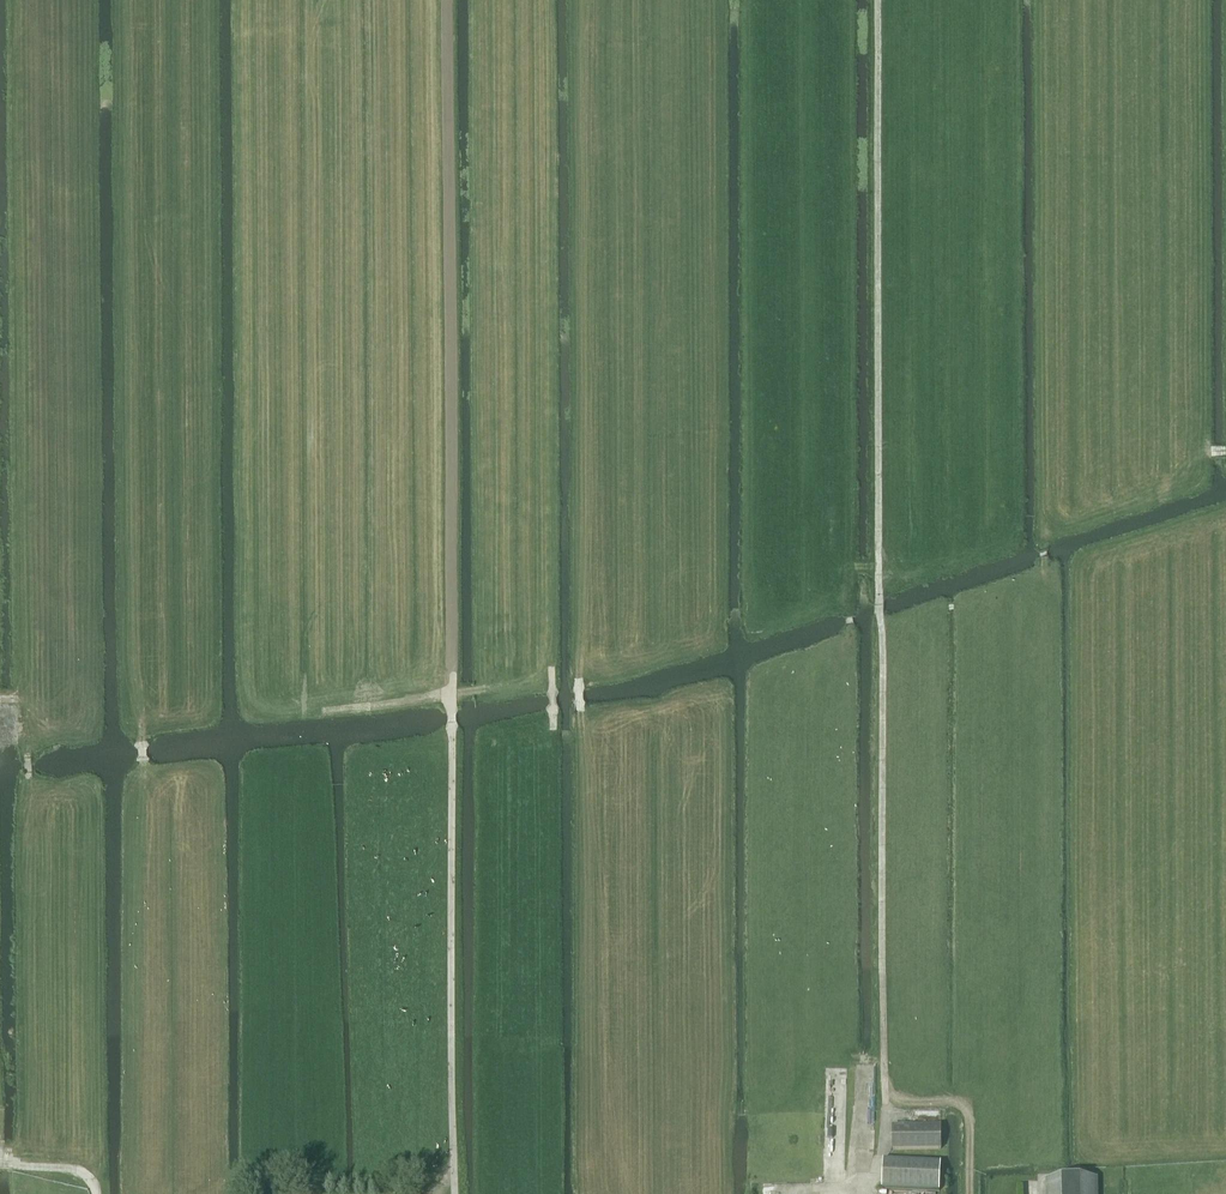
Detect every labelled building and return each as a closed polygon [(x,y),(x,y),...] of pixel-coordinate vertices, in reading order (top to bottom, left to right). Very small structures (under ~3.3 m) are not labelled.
[(892,1150),(941,1150),(941,1125),(892,1125),(892,1150)] [(939,1191),(941,1162),(883,1159),(882,1189),(939,1191)] [(1098,1178),(1046,1179),(1046,1193),(1098,1193),(1098,1178)]
